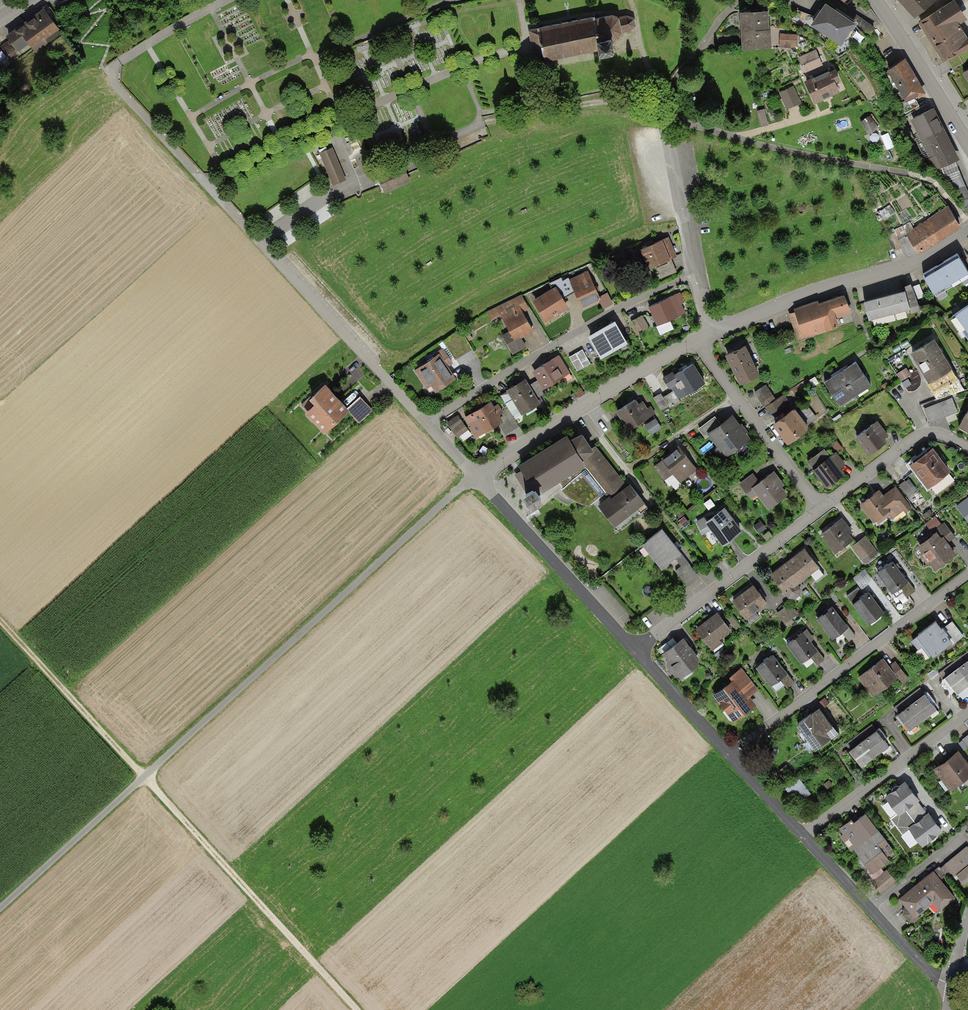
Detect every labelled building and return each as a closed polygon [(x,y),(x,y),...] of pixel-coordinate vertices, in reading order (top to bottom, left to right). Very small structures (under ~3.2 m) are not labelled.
[(915,20),(938,0),(897,0),(915,20)] [(955,1),(918,23),(943,64),(967,49),(967,41),(959,26),(967,21),(955,1)] [(811,27),(841,48),(856,26),(826,5),(811,27)] [(43,9),(6,38),(8,41),(12,47),(13,46),(18,53),(28,45),(35,54),(61,34),(58,30),(59,30),(43,9)] [(768,13),(740,15),(743,51),(772,49),(771,31),(770,31),(768,13)] [(538,31),(545,64),(597,53),(599,61),(601,63),(613,61),(614,59),(612,43),(619,41),(622,35),(622,34),(630,32),(636,27),(634,19),(627,16),(619,18),(612,18),(596,21),(595,19),(538,31)] [(798,35),(780,34),(779,48),(797,48),(798,35)] [(1,47),(11,61),(20,55),(18,53),(13,46),(12,47),(8,41),(1,47)] [(816,50),(798,57),(804,73),(822,66),(816,50)] [(906,60),(887,71),(906,105),(925,94),(906,60)] [(829,72),(805,83),(815,105),(840,94),(836,85),(841,83),(836,71),(829,74),(829,72)] [(779,94),(786,110),(800,104),(793,88),(779,94)] [(765,109),(757,111),(761,128),(769,126),(765,109)] [(921,142),(945,130),(935,109),(911,121),(921,142)] [(879,125),(872,114),(861,122),(869,134),(879,128),(877,126),(879,125)] [(945,130),(921,142),(929,159),(928,160),(934,172),(959,160),(945,130)] [(332,148),(319,153),(333,186),(346,181),(332,148)] [(411,182),(402,163),(376,175),(385,194),(411,182)] [(955,189),(964,185),(959,172),(946,177),(951,190),(955,189)] [(955,189),(964,210),(967,209),(967,184),(964,185),(955,189)] [(962,221),(950,203),(906,231),(919,250),(962,221)] [(677,257),(669,237),(649,245),(641,249),(649,269),(677,257)] [(959,249),(923,270),(933,287),(936,292),(967,273),(967,267),(967,266),(967,264),(959,249)] [(673,261),(657,268),(662,279),(677,273),(673,261)] [(599,300),(601,300),(600,297),(595,287),(588,272),(569,280),(574,291),(582,308),(599,300)] [(556,287),(563,299),(574,291),(569,280),(569,278),(563,281),(561,278),(548,284),(552,290),(556,287)] [(904,282),(905,284),(910,305),(911,312),(921,307),(917,297),(913,284),(911,279),(904,282)] [(919,282),(913,284),(917,297),(924,295),(919,282)] [(905,284),(864,294),(869,315),(910,305),(905,284)] [(552,290),(532,301),(545,323),(568,309),(563,299),(561,296),(556,287),(552,290)] [(680,290),(648,304),(657,323),(686,310),(682,302),(685,300),(680,290)] [(788,311),(798,339),(819,332),(818,330),(828,327),(828,325),(839,321),(837,314),(851,309),(845,290),(819,299),(819,297),(793,306),(794,309),(788,311)] [(607,293),(600,297),(601,300),(599,300),(603,308),(613,303),(607,293)] [(521,296),(486,313),(491,322),(500,317),(509,332),(513,340),(520,336),(520,338),(534,330),(523,313),(529,310),(521,296)] [(955,307),(956,308),(952,311),(967,334),(967,298),(955,307)] [(649,326),(642,313),(631,319),(637,331),(649,326)] [(627,343),(615,321),(588,337),(600,358),(627,343)] [(513,340),(509,332),(502,336),(513,355),(526,348),(520,338),(520,336),(513,340)] [(953,365),(934,334),(910,348),(928,379),(953,365)] [(725,349),(740,380),(760,371),(745,340),(725,349)] [(453,364),(443,349),(439,352),(440,353),(414,371),(427,389),(431,386),(435,392),(456,378),(449,367),(453,364)] [(590,364),(582,350),(568,357),(576,371),(590,364)] [(560,354),(532,372),(538,381),(544,389),(571,372),(560,354)] [(840,368),(855,392),(871,382),(856,358),(840,368)] [(706,380),(694,359),(674,371),(673,368),(663,374),(669,386),(671,385),(674,389),(678,396),(706,380)] [(855,392),(840,368),(824,378),(839,402),(855,392)] [(342,396),(325,378),(310,392),(315,398),(305,408),(324,429),(347,407),(349,405),(348,404),(342,396)] [(514,419),(541,404),(538,398),(530,386),(526,380),(508,390),(510,393),(502,397),(508,408),(514,419)] [(544,389),(538,381),(530,386),(538,398),(547,393),(544,389)] [(776,397),(766,382),(754,390),(764,405),(765,404),(776,397)] [(678,396),(674,389),(663,395),(669,404),(670,407),(681,401),(678,396)] [(663,395),(661,391),(653,396),(661,409),(669,404),(663,395)] [(776,397),(765,404),(774,418),(779,412),(786,407),(791,404),(784,392),(776,397)] [(360,393),(348,404),(349,405),(347,407),(359,421),(373,408),(360,393)] [(958,409),(952,395),(924,407),(930,421),(958,409)] [(636,396),(616,407),(628,427),(656,411),(651,404),(648,406),(643,398),(639,400),(636,396)] [(502,411),(499,405),(495,407),(492,401),(465,418),(471,428),(470,428),(476,439),(500,425),(504,423),(501,417),(505,415),(502,411)] [(807,422),(808,421),(795,403),(794,404),(793,403),(791,404),(786,407),(779,412),(774,418),(772,419),(787,439),(808,423),(807,422)] [(958,423),(967,428),(967,405),(958,423)] [(502,411),(505,415),(501,417),(504,423),(500,425),(506,434),(519,426),(514,419),(508,408),(502,411)] [(740,421),(732,411),(707,430),(717,444),(713,447),(721,458),(751,435),(746,430),(748,429),(741,420),(740,421)] [(468,429),(458,415),(446,423),(457,437),(468,429)] [(662,425),(656,416),(644,424),(651,433),(662,425)] [(874,420),(855,433),(869,451),(887,438),(885,435),(888,433),(878,418),(874,420)] [(594,445),(583,427),(570,434),(567,428),(518,460),(530,477),(522,482),(531,495),(543,487),(556,478),(558,481),(560,484),(562,487),(565,489),(566,491),(570,495),(575,498),(580,501),(585,502),(590,504),(602,495),(604,497),(598,502),(615,523),(645,498),(630,479),(626,482),(595,443),(594,445)] [(835,436),(824,445),(830,453),(836,448),(837,450),(842,446),(835,436)] [(698,467),(679,442),(663,454),(664,456),(654,464),(669,484),(678,478),(680,481),(698,467)] [(933,442),(909,460),(928,484),(951,466),(933,442)] [(830,453),(824,445),(807,458),(813,465),(830,453)] [(813,465),(812,466),(826,485),(845,471),(841,465),(846,462),(837,450),(836,448),(830,453),(813,465)] [(759,479),(752,485),(757,492),(768,506),(788,491),(782,484),(785,482),(774,468),(759,479)] [(752,485),(759,479),(753,471),(739,482),(751,497),(757,492),(752,485)] [(914,491),(905,479),(899,484),(908,495),(914,491)] [(879,487),(859,502),(873,520),(876,519),(878,522),(889,514),(892,518),(904,509),(905,511),(912,506),(895,484),(884,492),(879,487)] [(956,505),(965,517),(966,517),(967,515),(967,495),(956,505)] [(703,532),(712,528),(723,541),(743,526),(725,503),(706,517),(704,515),(696,519),(703,532)] [(675,512),(679,518),(684,514),(685,514),(681,508),(675,512)] [(935,514),(930,508),(922,514),(927,520),(935,514)] [(690,521),(684,514),(679,518),(679,519),(684,526),(690,521)] [(936,527),(941,522),(935,514),(927,520),(925,522),(932,531),(937,528),(936,527)] [(842,515),(820,531),(835,551),(854,537),(850,531),(853,529),(842,515)] [(936,527),(937,528),(942,534),(943,533),(949,540),(956,535),(945,520),(941,522),(936,527)] [(681,549),(662,525),(642,540),(662,565),(674,555),(680,550),(681,549)] [(942,534),(937,528),(932,531),(916,543),(921,549),(918,551),(926,562),(929,560),(935,567),(957,551),(949,540),(943,533),(942,534)] [(879,551),(866,534),(851,544),(864,562),(879,551)] [(787,558),(803,578),(820,564),(805,545),(787,558)] [(700,575),(680,550),(674,555),(681,564),(676,569),(688,584),(700,575)] [(803,578),(787,558),(770,571),(784,589),(783,590),(788,597),(795,597),(800,594),(801,586),(797,582),(803,578)] [(893,558),(876,569),(892,591),(900,585),(908,579),(893,558)] [(873,579),(864,568),(853,577),(862,587),(873,579)] [(915,589),(908,579),(900,585),(903,589),(907,595),(915,589)] [(754,581),(732,598),(746,616),(747,616),(756,609),(768,600),(754,581)] [(869,589),(852,601),(868,622),(884,609),(869,589)] [(798,612),(790,601),(776,611),(785,622),(787,625),(794,620),(792,617),(798,612)] [(833,603),(816,616),(832,637),(841,630),(848,624),(833,603)] [(718,609),(696,624),(713,648),(723,641),(720,637),(732,629),(718,609)] [(756,609),(747,616),(751,621),(760,615),(756,609)] [(942,625),(936,617),(917,631),(919,633),(911,638),(918,648),(922,645),(929,655),(933,652),(933,653),(952,639),(947,632),(948,631),(943,624),(942,625)] [(856,634),(848,624),(841,630),(849,639),(856,634)] [(806,626),(786,642),(801,661),(811,654),(818,648),(811,639),(814,637),(806,626)] [(699,656),(683,634),(662,650),(667,657),(666,663),(675,675),(682,675),(698,663),(699,656)] [(825,657),(818,648),(811,654),(818,663),(825,657)] [(773,652),(756,664),(770,684),(780,677),(787,671),(788,671),(773,652)] [(890,664),(883,655),(858,675),(873,694),(895,677),(898,674),(890,664)] [(967,678),(967,656),(957,664),(967,678)] [(895,659),(890,664),(898,674),(895,677),(901,684),(909,677),(895,659)] [(957,664),(945,674),(958,691),(967,683),(967,678),(957,664)] [(730,674),(732,677),(734,676),(748,695),(750,694),(758,688),(741,666),(730,674)] [(787,671),(780,677),(787,686),(794,681),(787,671)] [(748,695),(734,676),(732,677),(713,691),(733,720),(757,703),(750,694),(748,695)] [(911,700),(923,717),(937,706),(925,689),(911,700)] [(923,717),(911,700),(897,710),(910,727),(923,717)] [(819,704),(796,721),(816,747),(839,729),(819,704)] [(863,736),(875,753),(889,743),(885,737),(887,736),(879,726),(878,727),(877,726),(863,736)] [(862,763),(875,753),(863,736),(849,746),(862,763)] [(963,738),(959,741),(964,749),(967,746),(963,738)] [(958,747),(933,766),(950,788),(967,774),(967,759),(958,747)] [(791,769),(786,763),(778,769),(783,775),(791,769)] [(800,776),(785,787),(797,802),(811,792),(800,776)] [(920,797),(906,778),(885,793),(898,811),(899,812),(918,799),(920,797)] [(927,811),(918,799),(899,812),(898,811),(890,817),(903,833),(910,827),(908,825),(927,811)] [(851,849),(879,828),(866,810),(854,819),(852,816),(839,826),(843,831),(840,834),(851,849)] [(943,829),(929,810),(927,811),(908,825),(910,827),(923,844),(943,829)] [(895,849),(879,828),(851,849),(857,858),(860,856),(869,867),(871,870),(874,871),(881,866),(890,858),(887,854),(895,849)] [(940,866),(948,875),(952,872),(954,875),(956,873),(967,863),(967,845),(967,844),(940,866)] [(956,873),(964,882),(967,879),(967,863),(956,873)] [(934,869),(947,884),(952,880),(948,875),(940,866),(939,864),(934,869)] [(884,870),(881,866),(874,871),(871,870),(869,867),(867,868),(867,870),(874,878),(884,870)] [(934,869),(933,868),(899,895),(906,904),(903,907),(903,913),(909,921),(915,922),(921,916),(918,912),(933,901),(939,909),(956,896),(947,884),(934,869)]
